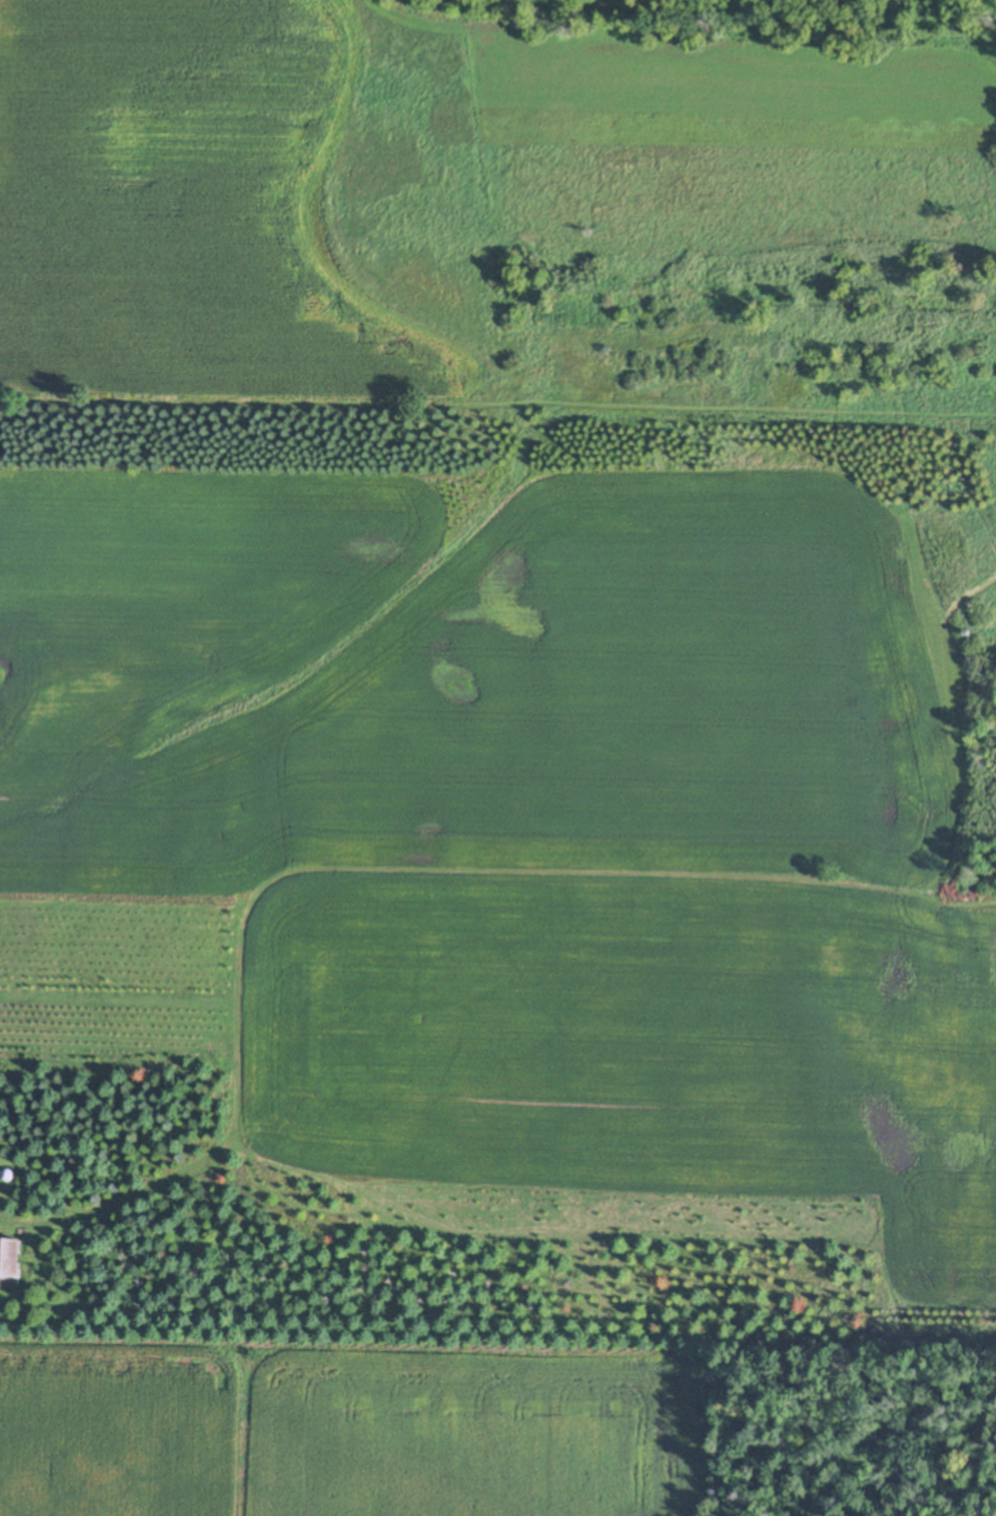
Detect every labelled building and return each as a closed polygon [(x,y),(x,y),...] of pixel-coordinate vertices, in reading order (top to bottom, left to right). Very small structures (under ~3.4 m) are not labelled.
[(5,1175),(3,1174),(2,1173),(2,1172),(1,1170),(2,1168),(2,1167),(3,1165),(4,1164),(6,1164),(7,1164),(9,1164),(11,1164),(12,1166),(13,1167),(13,1168),(14,1170),(14,1171),(13,1173),(12,1174),(11,1175),(9,1176),(8,1176),(6,1176),(5,1175)] [(18,1286),(0,1286),(0,1242),(19,1243),(19,1281),(18,1281),(18,1286)]
